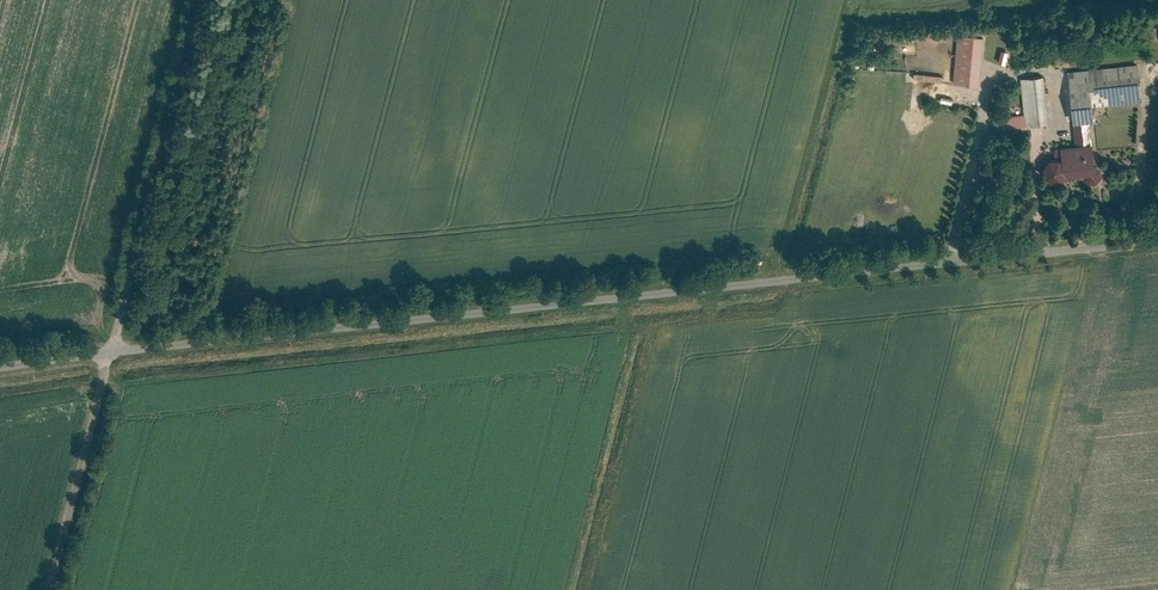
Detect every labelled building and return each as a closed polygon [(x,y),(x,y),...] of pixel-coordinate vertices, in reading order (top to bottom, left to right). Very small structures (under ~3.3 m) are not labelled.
[(1147,27),(1148,41),(1157,40),(1157,26),(1147,27)] [(984,32),(958,31),(955,80),(981,82),(984,32)] [(1003,63),(1006,52),(999,50),(996,61),(1003,63)] [(1139,61),(1069,68),(1074,118),(1090,116),(1096,115),(1095,105),(1143,100),(1139,61)] [(1045,73),(1021,76),(1027,123),(1050,120),(1045,73)] [(1097,164),(1090,116),(1074,118),(1073,118),(1076,140),(1062,142),(1063,151),(1051,153),(1045,161),(1046,171),(1053,177),(1060,177),(1066,171),(1084,169),(1085,176),(1091,180),(1098,180),(1103,174),(1101,166),(1097,164)]
